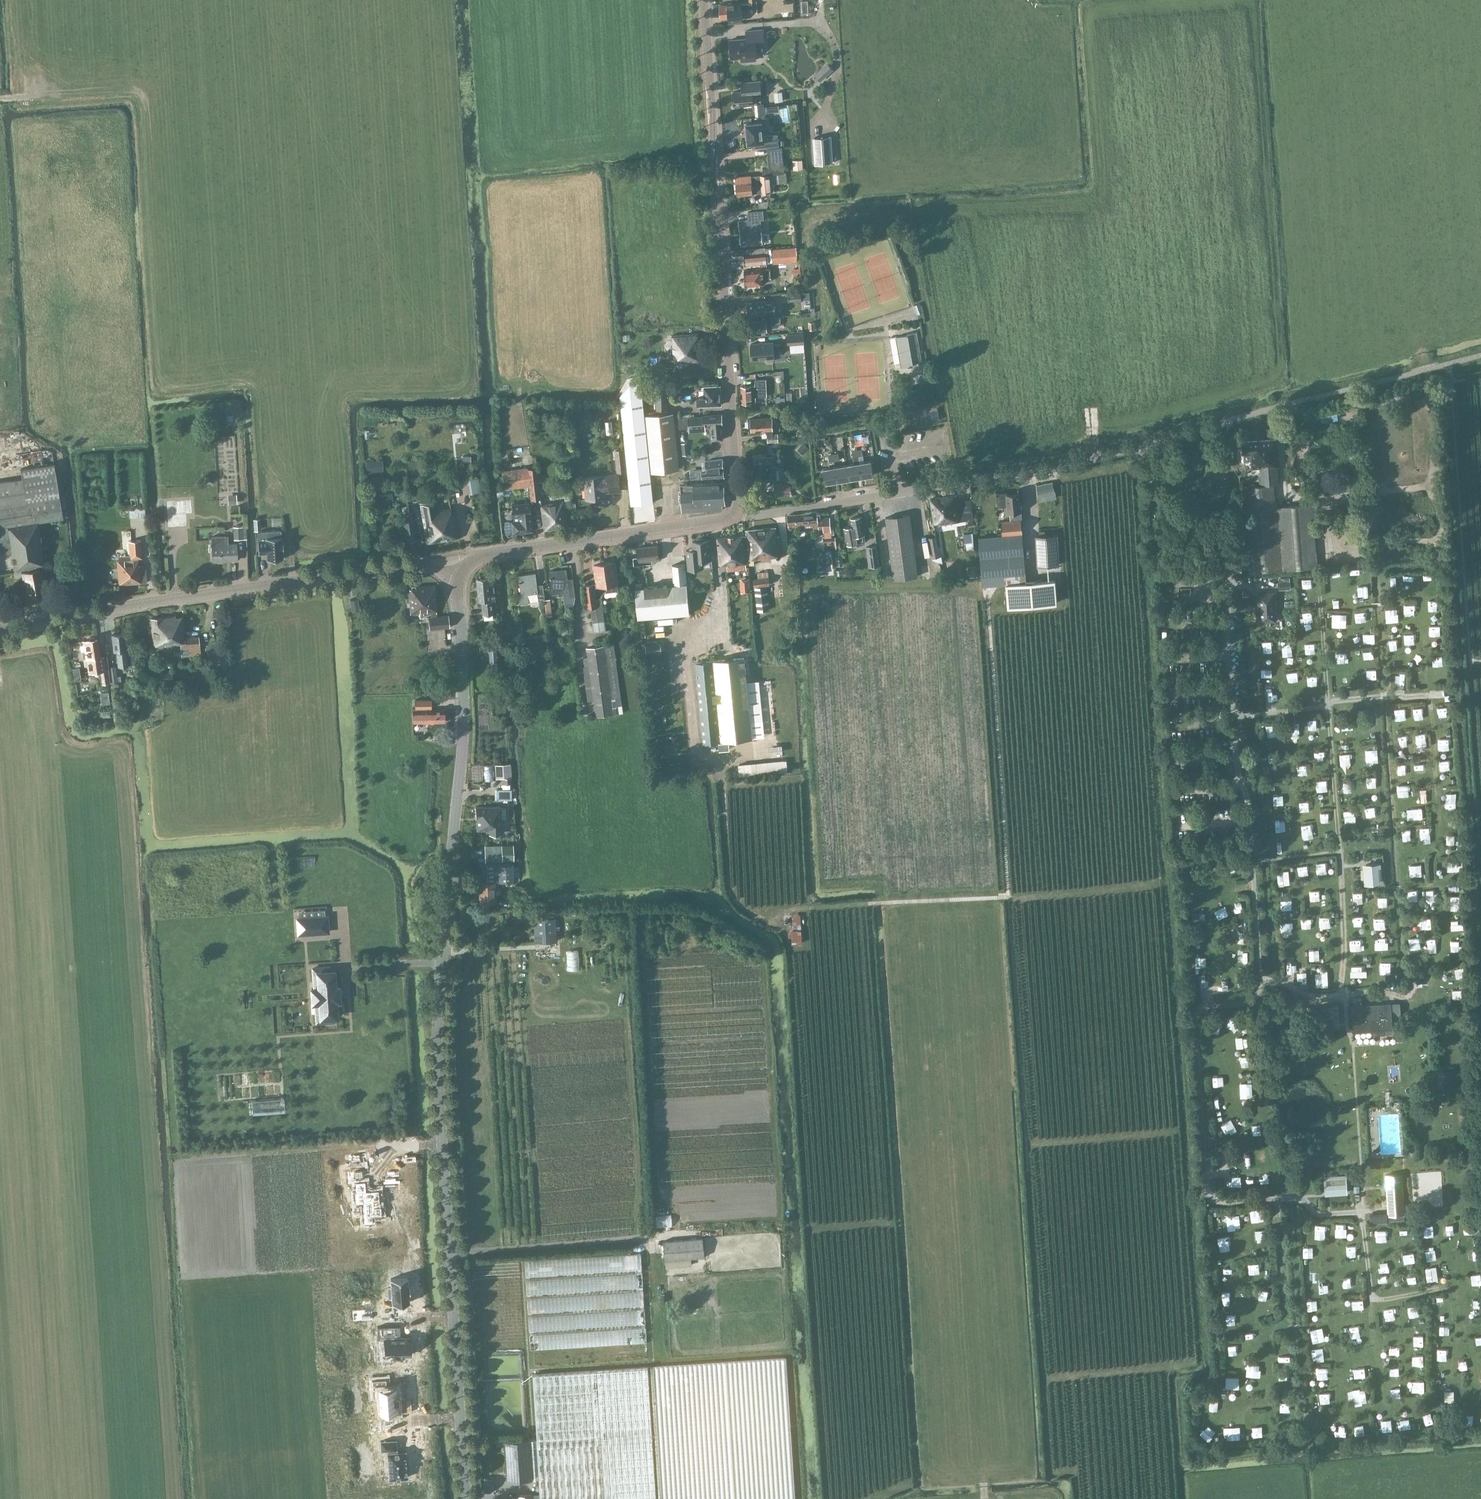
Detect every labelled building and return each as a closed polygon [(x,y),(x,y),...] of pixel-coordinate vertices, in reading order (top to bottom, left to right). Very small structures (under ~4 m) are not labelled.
[(741,3),(719,5),(721,17),(728,17),(742,15),(741,10),(741,9),(752,8),(752,2),(741,3)] [(756,41),(764,40),(763,29),(746,31),(747,39),(730,40),(731,58),(741,58),(741,61),(749,61),(749,57),(757,56),(756,41)] [(832,70),(827,64),(824,66),(829,72),(832,70)] [(760,80),(746,82),(747,91),(733,92),(734,106),(753,104),(752,96),(762,95),(760,80)] [(775,86),(776,96),(784,96),(784,86),(775,86)] [(762,122),(746,124),(747,131),(747,136),(748,143),(754,143),(755,148),(778,145),(777,134),(763,136),(762,122)] [(831,137),(813,138),(814,164),(833,163),(831,137)] [(751,175),(736,177),(736,182),(737,195),(753,193),(753,191),(762,190),(762,193),(771,192),(770,183),(779,183),(778,173),(785,173),(782,147),(767,148),(767,149),(768,149),(768,155),(769,161),(768,161),(768,162),(769,162),(769,167),(769,168),(763,168),(763,169),(763,175),(761,175),(761,178),(752,178),(751,175)] [(760,219),(764,219),(763,210),(748,212),(749,220),(739,221),(742,245),(762,243),(760,219)] [(772,247),(743,250),(745,265),(773,262),(772,249),(772,247)] [(773,263),(797,261),(796,247),(772,249),(773,262),(773,263)] [(763,280),(771,280),(770,268),(762,269),(762,268),(744,270),(746,286),(764,284),(763,280)] [(812,295),(812,287),(803,286),(803,295),(812,295)] [(801,293),(788,294),(789,301),(802,300),(801,293)] [(775,313),(775,309),(774,301),(761,302),(747,303),(748,316),(775,313)] [(763,320),(749,322),(750,333),(767,332),(766,325),(773,325),(775,327),(778,327),(780,324),(780,322),(781,322),(780,316),(763,318),(763,320)] [(913,364),(922,362),(917,332),(907,334),(907,335),(896,337),(901,368),(913,367),(913,364)] [(787,335),(788,345),(804,343),(803,333),(787,335)] [(692,368),(702,367),(702,361),(700,341),(699,341),(698,334),(672,334),(672,341),(673,352),(674,363),(691,362),(692,368)] [(773,342),(751,344),(752,360),(766,359),(766,361),(768,362),(772,362),(773,360),(773,358),(774,358),(774,354),(781,354),(781,344),(773,344),(773,342)] [(756,397),(767,396),(766,379),(755,380),(755,386),(741,386),(742,403),(756,403),(756,397)] [(630,383),(620,396),(631,505),(653,503),(641,382),(630,383)] [(705,405),(721,405),(720,386),(704,387),(704,397),(698,397),(698,406),(705,405)] [(657,404),(668,404),(668,388),(656,388),(657,404)] [(652,471),(678,469),(673,413),(647,416),(652,471)] [(703,416),(679,417),(680,427),(711,425),(712,440),(723,439),(721,414),(703,415),(703,416)] [(751,419),(748,419),(748,427),(751,427),(752,431),(765,430),(767,434),(768,442),(779,442),(778,433),(771,434),(770,430),(770,423),(770,418),(751,418),(751,419)] [(606,434),(613,434),(612,421),(605,422),(606,434)] [(831,432),(833,442),(843,441),(841,430),(831,432)] [(865,435),(860,437),(864,447),(869,445),(865,435)] [(1261,485),(1274,484),(1279,484),(1275,439),(1242,442),(1243,454),(1240,454),(1241,462),(1243,464),(1251,463),(1251,468),(1260,467),(1261,485)] [(618,472),(626,471),(623,450),(616,450),(618,472)] [(776,479),(779,479),(778,466),(775,466),(775,456),(755,458),(756,467),(757,467),(758,480),(776,479)] [(854,464),(847,465),(850,478),(862,476),(859,463),(858,457),(853,458),(854,464)] [(704,471),(691,473),(691,479),(724,477),(723,466),(724,465),(724,462),(723,461),(722,459),(706,461),(707,470),(704,471)] [(376,460),(366,460),(367,471),(374,470),(374,465),(376,465),(376,460)] [(871,461),(859,463),(862,476),(874,474),(871,461)] [(40,531),(38,522),(63,518),(54,464),(20,469),(22,478),(0,482),(0,540),(2,553),(12,552),(15,571),(24,569),(25,577),(28,595),(44,592),(41,574),(40,567),(45,566),(40,531)] [(847,465),(835,467),(838,480),(850,478),(847,465)] [(530,501),(540,500),(537,467),(527,468),(527,467),(502,470),(504,489),(529,486),(530,501)] [(835,467),(823,469),(826,483),(838,480),(835,467)] [(599,492),(620,490),(618,474),(585,478),(587,499),(600,498),(599,492)] [(1052,482),(1037,485),(1039,494),(1054,491),(1052,482)] [(725,502),(724,483),(681,485),(681,492),(682,512),(695,511),(695,506),(722,504),(725,502)] [(775,494),(791,493),(791,483),(775,484),(775,494)] [(1275,502),(1274,484),(1261,485),(1243,488),(1245,508),(1244,508),(1247,567),(1248,567),(1249,572),(1282,570),(1317,567),(1312,503),(1277,506),(1277,501),(1275,502)] [(181,488),(181,502),(193,502),(193,488),(181,488)] [(229,488),(230,498),(239,498),(238,488),(229,488)] [(1002,535),(978,537),(980,558),(983,558),(984,576),(1026,572),(1021,519),(1017,520),(1017,512),(1021,511),(1019,493),(1007,494),(1007,492),(997,493),(998,507),(1005,506),(1006,513),(1012,512),(1012,520),(1001,521),(1002,535)] [(385,493),(375,494),(376,505),(385,504),(384,497),(386,497),(385,493)] [(957,495),(930,499),(934,524),(941,523),(941,524),(961,521),(957,495)] [(544,530),(567,526),(563,501),(540,504),(544,530)] [(434,502),(420,505),(425,532),(422,533),(422,538),(418,539),(419,544),(427,542),(427,543),(458,537),(454,515),(452,515),(451,508),(436,511),(434,502)] [(512,533),(532,531),(529,503),(512,505),(514,520),(511,521),(512,533)] [(130,517),(146,516),(145,506),(129,507),(130,517)] [(412,511),(402,513),(406,541),(417,539),(412,511)] [(841,549),(839,537),(836,537),(836,536),(831,537),(831,533),(830,517),(818,518),(817,512),(805,513),(805,514),(788,515),(789,527),(797,526),(797,525),(804,525),(804,530),(818,529),(819,534),(824,534),(825,538),(824,538),(825,551),(837,550),(837,549),(841,549)] [(917,577),(915,562),(916,562),(910,514),(886,517),(892,566),(892,565),(894,579),(917,577)] [(852,526),(844,528),(847,544),(850,544),(865,541),(864,534),(865,534),(861,516),(850,518),(852,526)] [(234,539),(244,539),(243,526),(233,526),(234,539)] [(746,530),(749,560),(749,565),(755,564),(754,559),(777,557),(777,555),(781,555),(779,536),(777,536),(776,527),(746,530)] [(257,540),(258,554),(266,554),(266,558),(268,558),(268,559),(282,558),(281,552),(283,552),(282,540),(281,540),(281,537),(280,537),(280,531),(256,532),(256,540),(257,540)] [(1039,531),(1039,535),(1032,536),(1033,566),(1059,564),(1057,534),(1045,535),(1045,531),(1039,531)] [(211,535),(213,561),(237,560),(236,543),(229,544),(228,534),(211,535)] [(745,535),(717,538),(719,564),(727,563),(727,565),(748,563),(745,535)] [(933,557),(939,556),(936,537),(929,538),(933,557)] [(139,565),(138,558),(142,558),(141,540),(128,541),(130,559),(117,560),(119,584),(147,582),(145,564),(139,565)] [(710,541),(692,542),(693,548),(685,549),(687,567),(703,565),(703,560),(712,559),(710,541)] [(876,545),(868,546),(871,566),(879,565),(876,545)] [(640,557),(634,557),(634,566),(639,566),(639,563),(652,562),(652,558),(659,557),(657,546),(639,548),(640,557)] [(607,591),(618,590),(615,562),(595,565),(597,585),(606,584),(607,591)] [(690,614),(686,573),(685,564),(672,565),(674,585),(667,586),(667,585),(645,587),(645,588),(635,589),(638,619),(690,614)] [(566,569),(550,571),(552,593),(564,591),(566,609),(573,608),(575,596),(573,578),(568,579),(566,569)] [(751,570),(740,572),(743,588),(754,587),(751,570)] [(1425,570),(1424,580),(1434,580),(1434,571),(1425,570)] [(1402,580),(1410,580),(1410,571),(1402,571),(1402,580)] [(545,600),(544,588),(538,589),(536,573),(519,575),(521,594),(519,594),(520,603),(529,602),(545,600)] [(493,584),(488,585),(488,578),(476,579),(478,601),(481,601),(483,614),(493,613),(491,600),(490,600),(489,594),(494,593),(493,584)] [(769,578),(754,579),(755,589),(762,588),(762,586),(770,585),(769,578)] [(1054,580),(1006,584),(1008,608),(1056,604),(1054,580)] [(1359,582),(1359,590),(1370,590),(1371,583),(1359,582)] [(591,607),(593,623),(594,631),(606,630),(605,622),(602,598),(596,599),(595,591),(596,591),(595,583),(585,584),(588,607),(591,607)] [(410,614),(437,613),(435,585),(416,586),(416,588),(409,589),(410,614)] [(1276,620),(1274,592),(1261,593),(1261,601),(1259,601),(1260,622),(1276,620)] [(835,597),(822,597),(823,605),(835,604),(835,597)] [(352,610),(360,609),(358,598),(350,599),(352,610)] [(1416,599),(1408,599),(1409,610),(1417,609),(1416,599)] [(1439,599),(1430,599),(1430,609),(1439,610),(1439,599)] [(1388,616),(1398,615),(1397,603),(1388,603),(1388,616)] [(1373,606),(1363,606),(1364,616),(1374,615),(1373,606)] [(182,656),(201,654),(199,636),(185,637),(184,616),(175,617),(175,615),(151,617),(153,649),(181,647),(182,656)] [(429,629),(450,627),(448,615),(428,617),(429,629)] [(1431,619),(1432,629),(1441,629),(1441,619),(1431,619)] [(1376,628),(1364,628),(1364,638),(1376,638),(1376,628)] [(1406,629),(1406,639),(1416,639),(1416,629),(1406,629)] [(118,666),(135,664),(133,651),(127,652),(124,633),(112,634),(114,651),(116,651),(118,666)] [(87,659),(89,666),(90,673),(98,671),(100,684),(110,682),(109,667),(107,655),(100,656),(97,638),(88,639),(88,640),(83,641),(86,659),(87,659)] [(1263,639),(1263,649),(1273,649),(1273,639),(1263,639)] [(1309,640),(1309,650),(1317,650),(1316,640),(1309,640)] [(585,666),(583,666),(588,701),(595,700),(597,717),(623,714),(621,697),(614,645),(587,648),(589,658),(584,658),(585,666)] [(658,645),(651,645),(646,646),(646,653),(659,652),(658,645)] [(1376,653),(1375,645),(1366,645),(1366,654),(1376,653)] [(1337,647),(1337,657),(1347,657),(1347,647),(1337,647)] [(225,648),(206,652),(211,675),(217,674),(219,681),(227,680),(228,662),(225,648)] [(1435,652),(1435,662),(1445,661),(1445,652),(1435,652)] [(704,743),(752,738),(744,658),(696,663),(704,743)] [(74,662),(76,674),(83,673),(81,660),(74,662)] [(1378,664),(1368,663),(1368,673),(1377,673),(1378,664)] [(116,666),(109,667),(110,682),(111,682),(111,683),(118,683),(116,666)] [(1311,670),(1311,680),(1320,680),(1321,670),(1311,670)] [(159,681),(173,680),(172,671),(158,672),(159,681)] [(413,722),(445,722),(444,710),(430,710),(430,708),(431,708),(431,699),(415,700),(415,708),(412,708),(413,722)] [(1423,702),(1415,703),(1416,713),(1423,712),(1423,702)] [(1438,702),(1438,711),(1448,711),(1448,702),(1438,702)] [(1399,705),(1399,714),(1407,714),(1407,704),(1399,705)] [(1350,716),(1339,716),(1339,726),(1350,726),(1350,716)] [(1312,718),(1312,729),(1321,729),(1320,717),(1312,718)] [(1273,732),(1280,731),(1279,721),(1271,722),(1273,732)] [(1445,750),(1455,750),(1454,739),(1444,740),(1445,750)] [(1315,754),(1325,754),(1326,746),(1316,745),(1315,754)] [(1369,757),(1379,756),(1379,745),(1369,746),(1369,757)] [(1351,764),(1351,752),(1340,753),(1341,764),(1351,764)] [(1297,761),(1299,771),(1308,769),(1306,759),(1297,761)] [(1430,759),(1420,759),(1420,769),(1429,769),(1430,759)] [(1402,771),(1411,771),(1411,761),(1402,762),(1402,771)] [(1319,775),(1320,786),(1328,785),(1328,775),(1319,775)] [(511,789),(497,789),(497,799),(511,799),(511,789)] [(1285,799),(1284,790),(1275,790),(1275,799),(1285,799)] [(1377,810),(1377,800),(1368,801),(1368,810),(1377,810)] [(1346,815),(1357,815),(1356,805),(1346,805),(1346,815)] [(477,818),(501,818),(501,806),(476,806),(476,818),(477,818)] [(1331,807),(1322,807),(1322,816),(1330,816),(1331,807)] [(501,834),(501,818),(477,818),(477,830),(489,830),(489,834),(501,834)] [(1303,819),(1304,829),(1314,829),(1313,819),(1303,819)] [(1422,833),(1432,833),(1433,822),(1423,822),(1422,833)] [(1406,825),(1406,833),(1414,833),(1415,825),(1406,825)] [(1459,827),(1451,829),(1452,836),(1460,835),(1459,827)] [(512,845),(485,845),(485,861),(512,860),(512,845)] [(1463,868),(1463,858),(1453,857),(1453,867),(1463,868)] [(487,882),(479,883),(480,907),(489,907),(489,902),(496,902),(495,882),(499,881),(513,881),(512,862),(498,863),(498,862),(486,863),(487,882)] [(1365,884),(1382,883),(1381,863),(1363,864),(1365,884)] [(1289,868),(1279,868),(1279,879),(1289,879),(1289,868)] [(1453,884),(1462,884),(1463,876),(1453,875),(1453,884)] [(1428,883),(1428,893),(1438,893),(1438,884),(1428,883)] [(1410,893),(1421,893),(1420,885),(1410,885),(1410,893)] [(1325,895),(1326,886),(1314,886),(1314,895),(1325,895)] [(1282,904),(1293,904),(1292,891),(1282,892),(1282,904)] [(803,909),(785,909),(785,921),(803,921),(803,909)] [(1321,911),(1322,921),(1332,921),(1331,911),(1321,911)] [(513,923),(524,923),(523,913),(513,913),(513,923)] [(1314,923),(1314,913),(1303,913),(1303,923),(1314,923)] [(1433,913),(1423,913),(1423,924),(1433,924),(1433,913)] [(298,934),(328,932),(328,930),(329,930),(329,929),(328,929),(328,924),(328,923),(327,918),(328,918),(327,918),(327,916),(297,918),(297,922),(297,923),(297,922),(298,930),(297,930),(298,931),(298,934)] [(556,941),(555,918),(555,917),(534,918),(535,942),(556,941)] [(1283,927),(1293,927),(1293,917),(1283,917),(1283,927)] [(791,924),(792,936),(804,936),(803,924),(791,924)] [(1386,943),(1387,932),(1379,932),(1379,943),(1386,943)] [(1413,932),(1413,943),(1424,943),(1423,932),(1413,932)] [(1352,934),(1352,944),(1362,944),(1361,933),(1352,934)] [(1320,945),(1311,944),(1310,954),(1320,954),(1320,945)] [(1248,956),(1248,948),(1239,948),(1238,956),(1248,956)] [(1383,967),(1392,967),(1393,957),(1383,957),(1383,967)] [(1373,973),(1373,961),(1363,962),(1363,973),(1373,973)] [(314,981),(314,982),(318,982),(319,988),(312,988),(312,990),(311,991),(312,991),(313,999),(312,999),(312,1000),(313,1000),(313,1002),(320,1002),(321,1013),(317,1014),(317,1022),(326,1021),(325,1017),(337,1017),(337,1014),(338,1014),(338,1003),(337,1003),(336,1003),(336,1001),(339,1000),(339,996),(340,996),(339,995),(339,991),(339,990),(338,986),(335,986),(335,984),(335,983),(334,974),(334,973),(334,970),(329,971),(329,967),(313,968),(313,969),(313,970),(314,980),(313,980),(314,981)] [(1328,968),(1317,972),(1321,981),(1331,977),(1328,968)] [(1323,1015),(1331,1014),(1338,1013),(1337,1004),(1336,1002),(1331,1002),(1331,1004),(1322,1005),(1323,1015)] [(1390,1004),(1352,1007),(1354,1031),(1371,1030),(1372,1035),(1384,1034),(1384,1029),(1392,1029),(1391,1014),(1390,1004)] [(1399,1004),(1390,1004),(1391,1014),(1400,1014),(1399,1004)] [(1238,1023),(1241,1015),(1231,1011),(1228,1020),(1238,1023)] [(1210,1019),(1210,1028),(1220,1028),(1220,1018),(1210,1019)] [(1241,1045),(1250,1042),(1247,1034),(1239,1037),(1241,1045)] [(1251,1052),(1240,1053),(1241,1063),(1252,1062),(1251,1052)] [(1212,1074),(1214,1082),(1226,1079),(1223,1071),(1212,1074)] [(1455,1073),(1441,1074),(1442,1090),(1456,1089),(1455,1073)] [(1242,1088),(1252,1088),(1252,1079),(1242,1079),(1242,1088)] [(1214,1093),(1216,1102),(1227,1100),(1226,1091),(1214,1093)] [(285,1111),(284,1097),(252,1099),(253,1113),(285,1111)] [(1225,1125),(1234,1121),(1231,1114),(1222,1118),(1225,1125)] [(1262,1117),(1251,1117),(1251,1127),(1262,1127),(1262,1117)] [(1240,1146),(1240,1155),(1249,1155),(1250,1146),(1240,1146)] [(365,1171),(348,1172),(349,1184),(355,1183),(356,1191),(355,1191),(356,1203),(363,1202),(364,1215),(364,1223),(373,1222),(373,1216),(382,1215),(381,1205),(380,1205),(379,1189),(366,1190),(365,1171)] [(1385,1175),(1387,1216),(1404,1215),(1402,1174),(1385,1175)] [(1346,1175),(1323,1176),(1324,1195),(1347,1194),(1346,1175)] [(1253,1204),(1254,1213),(1261,1212),(1260,1203),(1253,1204)] [(1443,1207),(1431,1207),(1431,1222),(1443,1222),(1443,1207)] [(1234,1208),(1226,1209),(1227,1219),(1236,1217),(1234,1208)] [(1317,1218),(1317,1228),(1327,1228),(1326,1217),(1317,1218)] [(1352,1230),(1352,1218),(1344,1218),(1344,1230),(1352,1230)] [(1389,1234),(1389,1224),(1380,1224),(1380,1234),(1389,1234)] [(1398,1224),(1398,1234),(1407,1233),(1407,1224),(1398,1224)] [(1266,1226),(1256,1226),(1257,1235),(1267,1235),(1266,1226)] [(703,1237),(664,1240),(665,1260),(705,1256),(703,1237)] [(1429,1251),(1437,1251),(1437,1239),(1429,1239),(1429,1251)] [(1359,1240),(1349,1240),(1349,1252),(1359,1251),(1359,1240)] [(1305,1242),(1305,1251),(1314,1251),(1314,1242),(1305,1242)] [(641,1248),(589,1254),(590,1262),(589,1262),(589,1268),(608,1266),(607,1260),(615,1259),(616,1263),(642,1260),(641,1248)] [(1402,1249),(1403,1259),(1414,1259),(1414,1248),(1402,1249)] [(557,1268),(579,1266),(578,1263),(573,1263),(572,1256),(558,1257),(558,1263),(557,1263),(557,1268)] [(1249,1257),(1250,1268),(1258,1268),(1257,1257),(1249,1257)] [(1438,1259),(1427,1261),(1429,1272),(1439,1271),(1438,1259)] [(1225,1262),(1225,1272),(1234,1271),(1233,1262),(1225,1262)] [(1307,1268),(1307,1278),(1317,1277),(1317,1267),(1307,1268)] [(1416,1268),(1408,1269),(1409,1279),(1417,1279),(1416,1268)] [(1354,1281),(1353,1272),(1344,1272),(1345,1281),(1354,1281)] [(391,1287),(388,1288),(389,1297),(392,1296),(392,1303),(409,1302),(409,1294),(410,1294),(410,1285),(408,1285),(408,1277),(391,1278),(391,1287)] [(1259,1295),(1269,1295),(1269,1285),(1260,1284),(1259,1295)] [(1221,1297),(1232,1297),(1231,1287),(1221,1287),(1221,1297)] [(1436,1302),(1445,1301),(1443,1291),(1435,1292),(1436,1302)] [(1349,1294),(1349,1304),(1358,1304),(1358,1293),(1349,1294)] [(1308,1294),(1308,1304),(1318,1304),(1318,1294),(1308,1294)] [(1386,1314),(1396,1314),(1396,1304),(1386,1303),(1386,1314)] [(1414,1305),(1416,1314),(1426,1311),(1424,1303),(1414,1305)] [(1440,1317),(1440,1327),(1450,1327),(1449,1316),(1440,1317)] [(1359,1319),(1351,1321),(1353,1333),(1361,1331),(1359,1319)] [(1321,1333),(1317,1322),(1308,1324),(1312,1336),(1321,1333)] [(1419,1324),(1418,1330),(1426,1332),(1428,1326),(1419,1324)] [(400,1325),(377,1326),(378,1339),(384,1339),(385,1348),(384,1348),(384,1351),(385,1351),(385,1358),(403,1357),(403,1355),(410,1355),(409,1337),(401,1337),(400,1325)] [(1228,1347),(1237,1347),(1237,1338),(1229,1337),(1228,1347)] [(1400,1348),(1400,1340),(1391,1340),(1391,1348),(1400,1348)] [(1437,1355),(1447,1355),(1447,1344),(1437,1343),(1437,1355)] [(1322,1345),(1313,1345),(1313,1354),(1323,1353),(1322,1345)] [(1415,1350),(1414,1360),(1424,1361),(1425,1350),(1415,1350)] [(1257,1368),(1258,1358),(1249,1358),(1248,1368),(1257,1368)] [(1317,1362),(1317,1372),(1328,1372),(1328,1362),(1317,1362)] [(1367,1372),(1368,1363),(1356,1363),(1356,1372),(1367,1372)] [(1280,1366),(1280,1375),(1289,1376),(1289,1366),(1280,1366)] [(648,1367),(591,1371),(533,1375),(537,1446),(536,1446),(540,1498),(657,1498),(648,1367)] [(1238,1382),(1239,1372),(1229,1371),(1228,1381),(1238,1382)] [(1403,1385),(1404,1375),(1393,1375),(1393,1385),(1403,1385)] [(386,1379),(372,1380),(373,1399),(379,1398),(380,1412),(398,1411),(398,1402),(399,1402),(399,1401),(398,1401),(397,1397),(399,1397),(399,1396),(397,1396),(397,1387),(387,1388),(386,1379)] [(1355,1386),(1357,1396),(1368,1394),(1366,1384),(1355,1386)] [(1457,1385),(1448,1385),(1449,1396),(1457,1395),(1457,1385)] [(1331,1397),(1331,1387),(1321,1387),(1322,1397),(1331,1397)] [(1290,1402),(1291,1394),(1281,1393),(1281,1402),(1290,1402)] [(1265,1418),(1265,1409),(1257,1409),(1257,1418),(1265,1418)] [(1392,1415),(1384,1415),(1383,1426),(1392,1426),(1392,1415)] [(1364,1419),(1356,1420),(1357,1429),(1365,1429),(1364,1419)] [(407,1477),(407,1476),(405,1452),(405,1451),(404,1451),(396,1452),(396,1449),(396,1440),(381,1441),(381,1450),(388,1449),(388,1452),(389,1478),(406,1477),(407,1477)] [(506,1441),(509,1481),(533,1479),(530,1440),(506,1441)]
